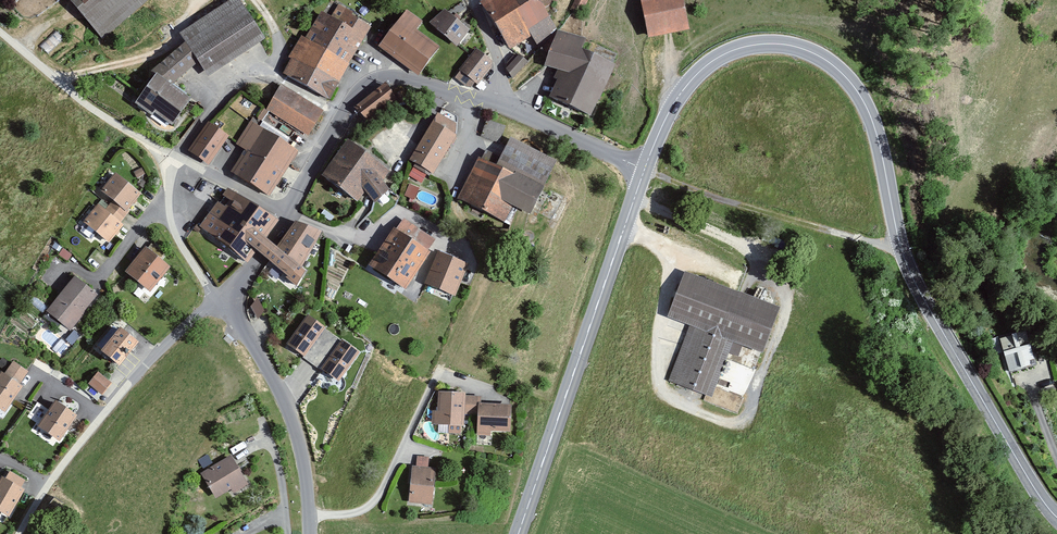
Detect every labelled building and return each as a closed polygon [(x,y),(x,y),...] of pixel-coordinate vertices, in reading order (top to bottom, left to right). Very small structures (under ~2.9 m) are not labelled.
[(100,38),(146,0),(68,0),(100,38)] [(177,32),(205,74),(260,39),(234,0),(226,0),(177,32)] [(478,2),(506,46),(528,32),(542,55),(544,49),(547,43),(550,37),(553,28),(541,8),(554,0),(481,0),(478,2)] [(650,35),(691,26),(686,0),(642,0),(650,35)] [(314,11),(299,37),(309,42),(332,55),(347,64),(369,25),(335,7),(328,19),(314,11)] [(421,21),(403,8),(375,45),(414,74),(434,47),(413,31),(421,21)] [(440,8),(428,22),(453,44),(465,30),(440,8)] [(578,38),(553,28),(550,37),(547,43),(544,49),(542,55),(538,66),(554,72),(544,96),(587,114),(607,65),(573,51),(578,38)] [(309,42),(299,37),(279,73),(326,100),(347,64),(332,55),(309,42)] [(192,61),(180,46),(148,71),(150,74),(130,102),(148,114),(151,111),(166,122),(185,97),(165,82),(192,61)] [(472,48),(456,69),(475,83),(491,62),(472,48)] [(515,53),(501,68),(509,76),(523,61),(515,53)] [(278,83),(262,109),(307,135),(322,110),(278,83)] [(383,83),(353,106),(364,121),(394,98),(383,83)] [(433,111),(405,158),(430,173),(453,136),(452,123),(433,111)] [(504,126),(485,119),(479,135),(498,142),(504,126)] [(206,124),(188,152),(205,163),(223,135),(206,124)] [(257,126),(228,171),(246,182),(258,164),(275,137),(257,126)] [(344,134),(316,172),(355,199),(368,183),(377,190),(392,168),(344,134)] [(295,150),(275,137),(258,164),(246,182),(266,195),(295,150)] [(552,160),(507,137),(493,164),(475,156),(455,197),(501,220),(509,205),(526,213),(552,160)] [(94,202),(79,220),(107,244),(122,225),(118,222),(127,211),(125,210),(139,193),(112,171),(96,189),(110,202),(103,210),(94,202)] [(410,183),(405,194),(415,199),(420,187),(410,183)] [(224,186),(195,225),(221,245),(250,205),(224,186)] [(221,245),(244,262),(274,222),(250,205),(221,245)] [(400,216),(369,263),(403,286),(435,240),(400,216)] [(322,242),(293,220),(262,260),(286,278),(296,266),(300,270),(322,242)] [(142,246),(122,269),(147,291),(167,267),(142,246)] [(464,261),(434,250),(422,283),(452,294),(464,261)] [(689,325),(670,378),(714,395),(733,343),(759,352),(776,305),(680,270),(663,316),(689,325)] [(70,275),(43,311),(68,330),(95,294),(70,275)] [(257,300),(250,305),(259,315),(265,309),(257,300)] [(322,325),(305,313),(284,342),(302,354),(322,325)] [(115,325),(94,349),(113,365),(134,342),(115,325)] [(998,337),(1009,371),(1031,363),(1020,330),(998,337)] [(356,352),(337,338),(317,366),(335,379),(356,352)] [(87,383),(102,394),(112,380),(97,370),(87,383)] [(0,372),(0,407),(4,409),(19,382),(0,372)] [(465,393),(439,392),(438,411),(433,411),(432,424),(449,424),(448,433),(463,434),(465,393)] [(73,411),(49,398),(34,425),(58,438),(73,411)] [(511,405),(479,403),(477,434),(491,434),(491,431),(510,432),(511,405)] [(230,454),(197,469),(211,499),(244,484),(230,454)] [(433,466),(410,464),(406,500),(429,503),(433,466)] [(0,475),(0,510),(7,514),(22,487),(0,475)]
